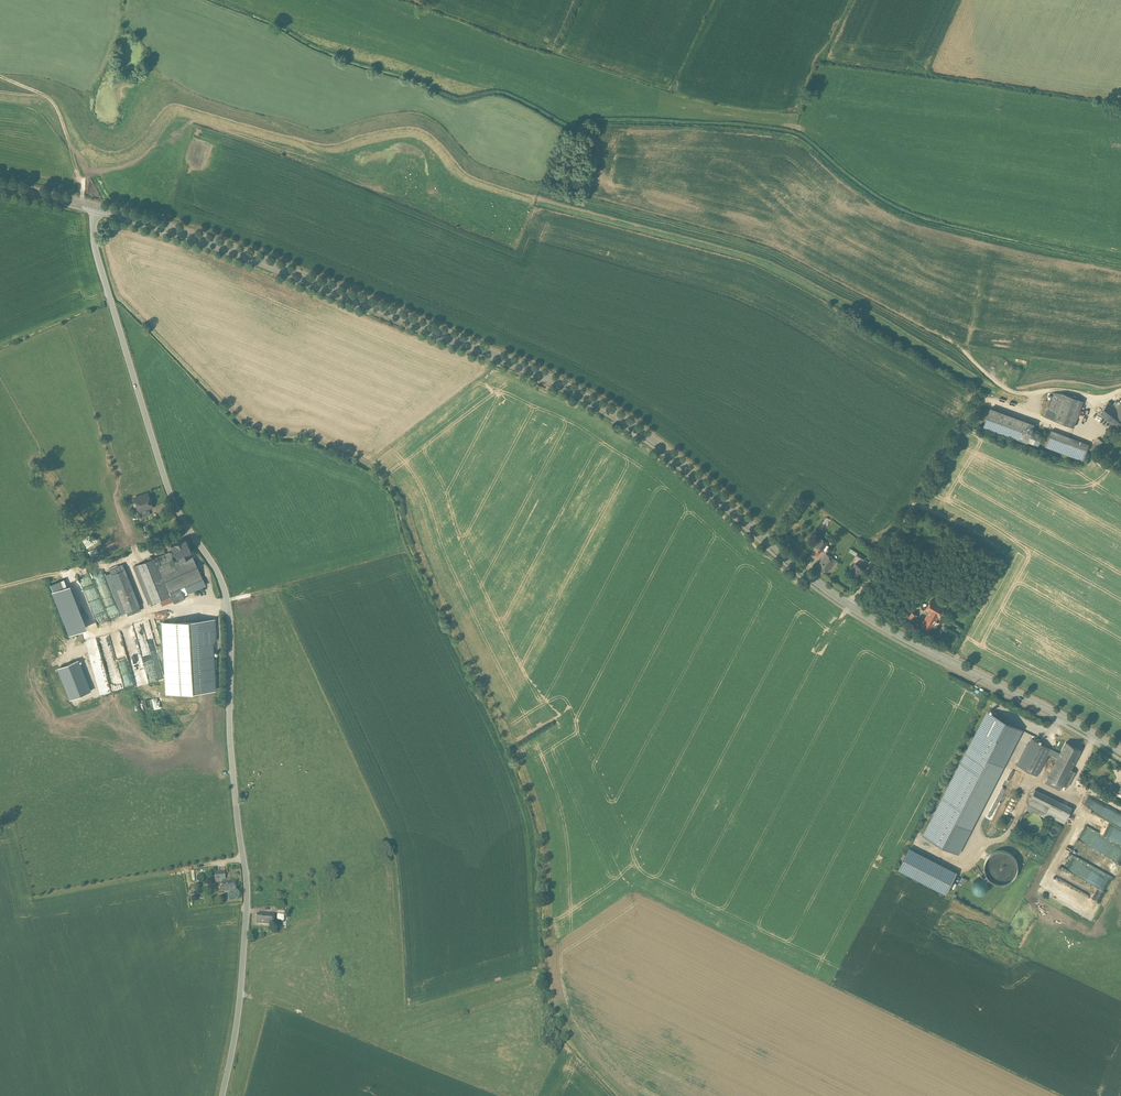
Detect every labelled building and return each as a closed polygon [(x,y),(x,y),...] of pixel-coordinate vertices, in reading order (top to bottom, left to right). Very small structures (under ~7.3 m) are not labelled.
[(1064,393),(1053,392),(1044,416),(1053,419),(1064,393)] [(1077,398),(1064,393),(1053,419),(1073,427),(1084,400),(1082,400),(1077,398)] [(1116,406),(1115,406),(1112,404),(1112,403),(1109,401),(1109,400),(1108,401),(1109,401),(1099,412),(1113,424),(1115,426),(1116,426),(1119,429),(1120,431),(1120,411),(1117,408),(1116,406)] [(1034,424),(990,408),(984,426),(1027,442),(1034,424)] [(1088,444),(1051,431),(1045,446),(1082,460),(1088,444)] [(148,493),(134,497),(139,512),(153,507),(151,502),(152,500),(151,498),(149,497),(148,493)] [(828,542),(821,538),(816,546),(822,550),(828,542)] [(186,539),(182,540),(175,543),(171,545),(177,557),(179,561),(192,555),(191,551),(186,539)] [(169,552),(158,557),(162,568),(174,563),(169,552)] [(836,560),(826,553),(819,565),(828,571),(836,560)] [(158,556),(133,566),(149,604),(160,600),(171,595),(170,593),(181,588),(181,589),(203,579),(192,555),(179,561),(174,563),(162,568),(158,557),(158,556)] [(864,568),(855,562),(850,572),(858,577),(864,568)] [(123,564),(109,570),(111,574),(124,569),(123,564)] [(124,569),(111,574),(126,611),(139,606),(124,569)] [(68,635),(87,628),(71,584),(64,586),(61,579),(50,583),(68,635)] [(203,579),(181,589),(184,595),(205,585),(203,579)] [(181,588),(170,593),(171,595),(173,601),(174,603),(185,598),(184,595),(181,589),(181,588)] [(171,595),(160,600),(162,605),(173,601),(171,595)] [(929,611),(927,614),(920,626),(930,631),(939,616),(939,617),(944,608),(931,600),(926,609),(929,611)] [(139,606),(126,611),(128,616),(141,610),(139,606)] [(917,615),(911,611),(907,618),(913,622),(917,615)] [(149,682),(164,679),(158,651),(162,650),(155,618),(149,620),(149,624),(144,625),(150,654),(143,655),(149,682)] [(166,692),(216,689),(211,619),(162,622),(166,692)] [(988,712),(973,742),(925,835),(958,852),(1018,736),(1022,729),(1004,720),(1003,716),(995,712),(991,713),(988,712)] [(1052,748),(1032,738),(1018,766),(1037,776),(1049,754),(1052,748)] [(1081,750),(1067,742),(1061,753),(1059,757),(1074,764),(1081,750)] [(1052,748),(1049,754),(1058,758),(1059,757),(1061,753),(1052,748)] [(1074,764),(1059,757),(1058,758),(1045,782),(1060,790),(1063,785),(1067,778),(1074,764)] [(1072,780),(1067,778),(1063,785),(1068,787),(1072,780)] [(1120,789),(1112,784),(1108,790),(1116,795),(1118,792),(1120,789)] [(1001,785),(986,817),(992,820),(1007,788),(1001,785)] [(1054,798),(1035,789),(1031,797),(1049,807),(1054,798)] [(985,808),(989,810),(997,792),(993,790),(985,808)] [(1049,807),(1031,797),(1028,804),(1046,814),(1049,807)] [(1072,808),(1057,800),(1053,808),(1068,816),(1072,808)] [(1053,808),(1049,807),(1046,814),(1065,823),(1068,816),(1053,808)] [(1042,827),(1042,823),(1042,818),(1039,815),(1035,812),(1031,811),(1027,812),(1023,815),(1021,819),(1020,823),(1021,827),(1023,831),(1027,833),(1031,834),(1036,833),(1039,831),(1042,827)] [(1091,813),(1085,827),(1107,835),(1109,829),(1111,830),(1114,822),(1091,813)] [(1027,856),(1029,851),(1018,846),(1016,852),(1027,856)] [(948,892),(958,870),(909,847),(906,855),(905,855),(899,870),(948,892)] [(1015,850),(991,852),(992,857),(986,858),(987,872),(995,872),(995,883),(1009,882),(1008,877),(1016,876),(1015,850)] [(1067,870),(1105,889),(1112,876),(1074,857),(1067,870)] [(980,878),(971,886),(981,896),(990,888),(980,878)] [(235,881),(222,883),(223,892),(236,890),(235,881)] [(1081,895),(1077,903),(1093,910),(1097,902),(1081,895)] [(274,915),(257,914),(257,924),(273,925),(274,915)]
